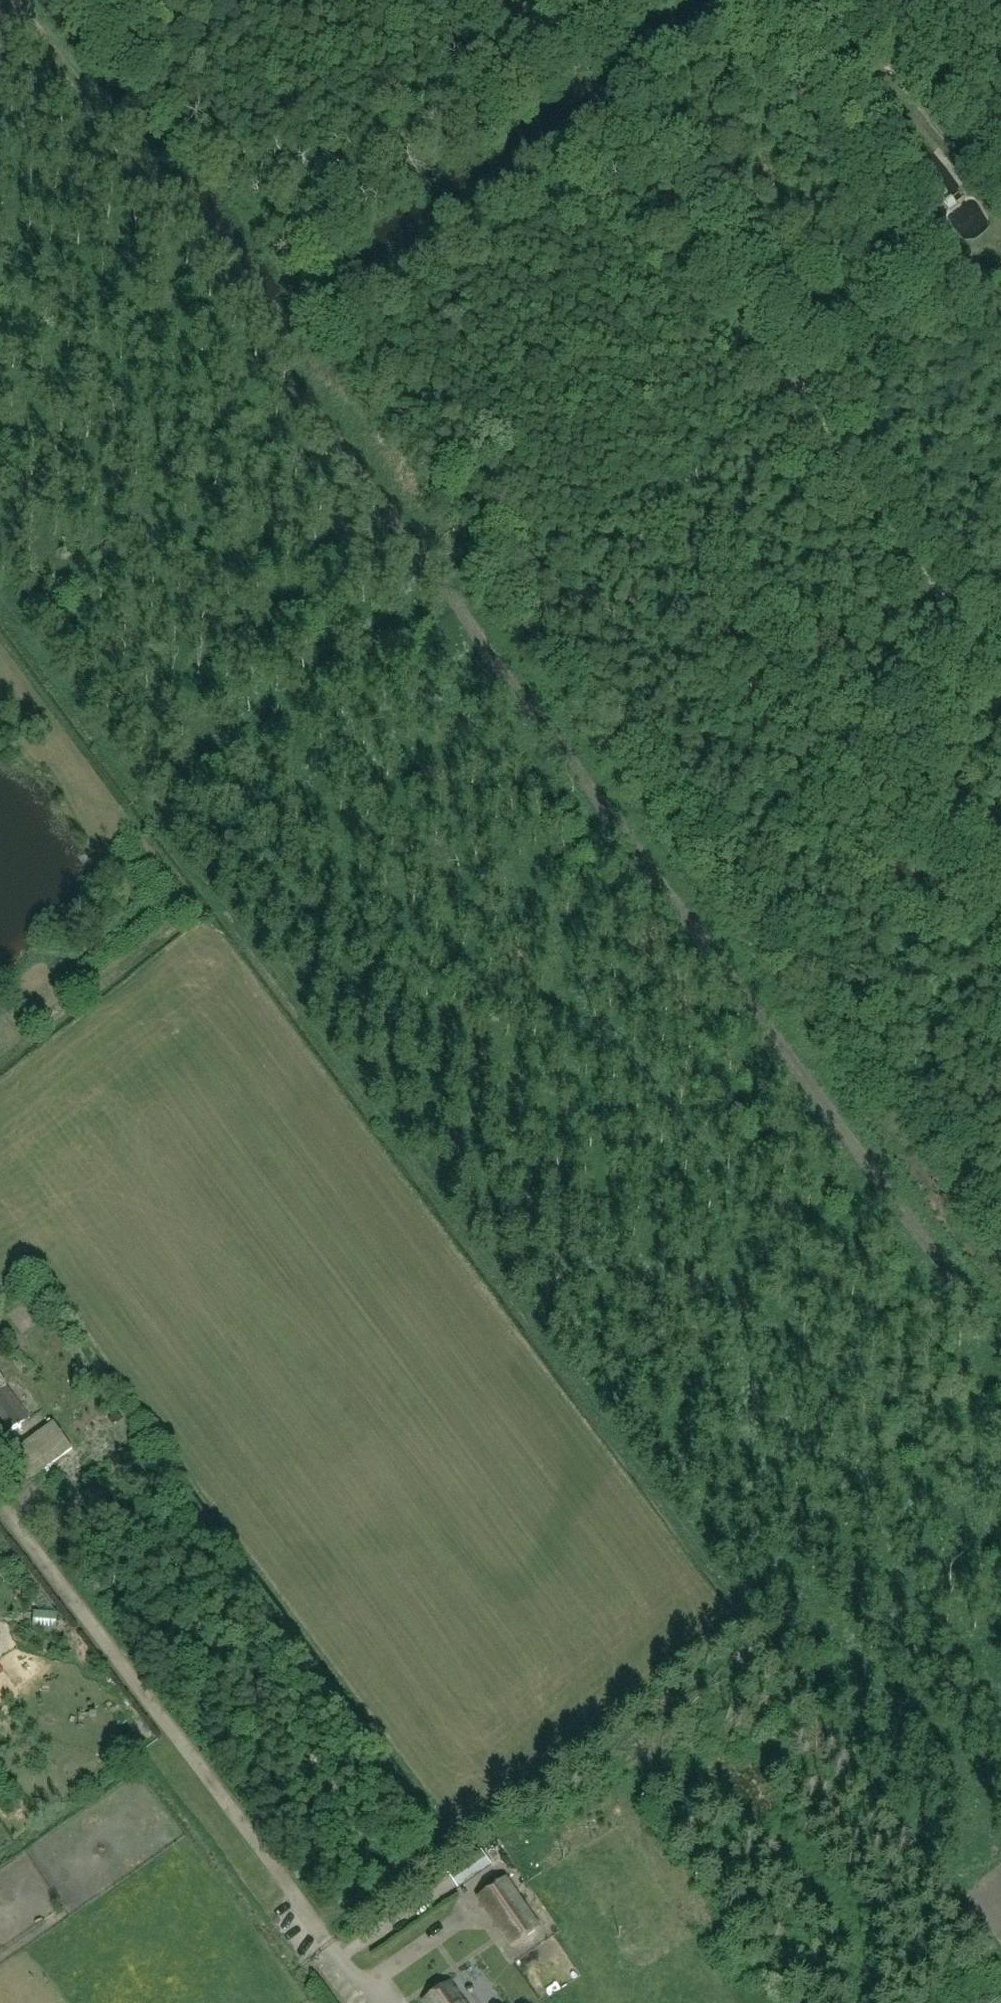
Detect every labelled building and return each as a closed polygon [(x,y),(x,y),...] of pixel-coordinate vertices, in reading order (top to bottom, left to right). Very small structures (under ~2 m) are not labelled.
[(1,1439),(30,1418),(0,1377),(0,1438),(1,1439)] [(54,1423),(11,1454),(30,1480),(72,1449),(54,1423)] [(57,1613),(34,1612),(33,1629),(56,1630),(57,1613)] [(480,1852),(447,1875),(457,1889),(490,1866),(480,1852)] [(518,1943),(539,1928),(505,1878),(483,1894),(518,1943)] [(423,2000),(425,2002),(465,2002),(450,1981),(423,2000)]
